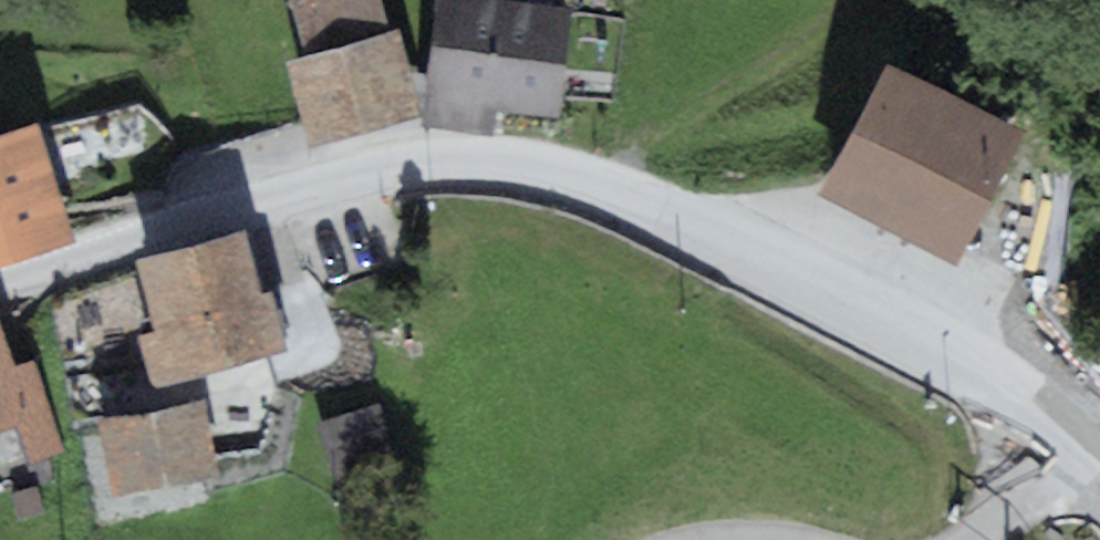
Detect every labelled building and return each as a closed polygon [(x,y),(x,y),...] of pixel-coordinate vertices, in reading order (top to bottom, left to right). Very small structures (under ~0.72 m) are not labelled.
[(290,63),(311,138),(411,111),(380,0),(300,0),(296,1),(312,57),(290,63)] [(489,0),(443,0),(429,116),(486,123),(489,99),(555,107),(566,9),(489,0)] [(1038,133),(904,62),(835,192),(969,263),(1038,133)] [(0,135),(0,259),(78,233),(40,122),(0,135)] [(244,229),(134,260),(154,330),(136,335),(150,386),(288,348),(271,290),(262,293),(244,229)] [(15,432),(28,473),(66,462),(37,364),(16,370),(0,319),(0,437),(15,432)] [(202,397),(97,418),(113,496),(218,474),(202,397)] [(332,417),(315,423),(332,473),(395,453),(379,402),(363,407),(361,399),(329,409),(332,417)]
